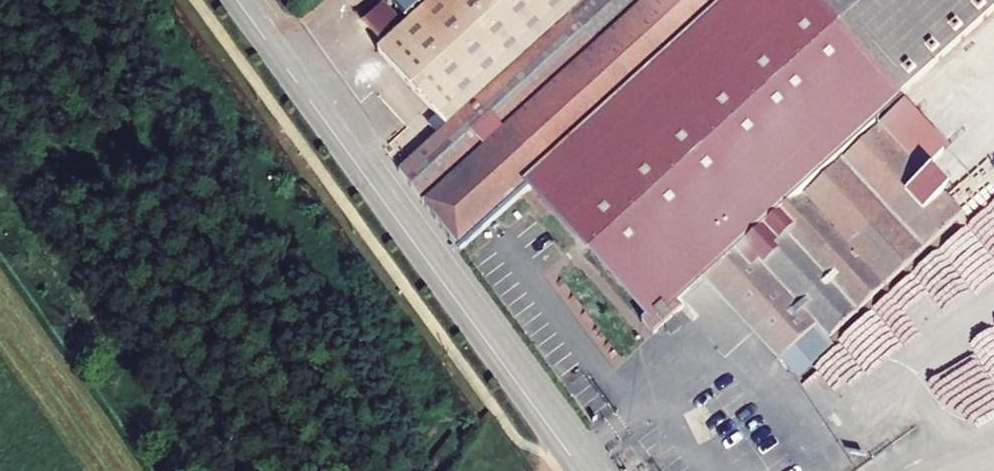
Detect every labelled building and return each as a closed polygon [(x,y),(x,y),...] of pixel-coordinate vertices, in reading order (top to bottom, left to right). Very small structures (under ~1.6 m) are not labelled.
[(394,179),(453,259),(530,190),(649,319),(673,305),(699,283),(732,319),(771,362),(808,328),(818,338),(949,218),(811,67),(836,43),(887,100),(993,1),(993,0),(424,0),(366,53),(442,133),(394,179)]
